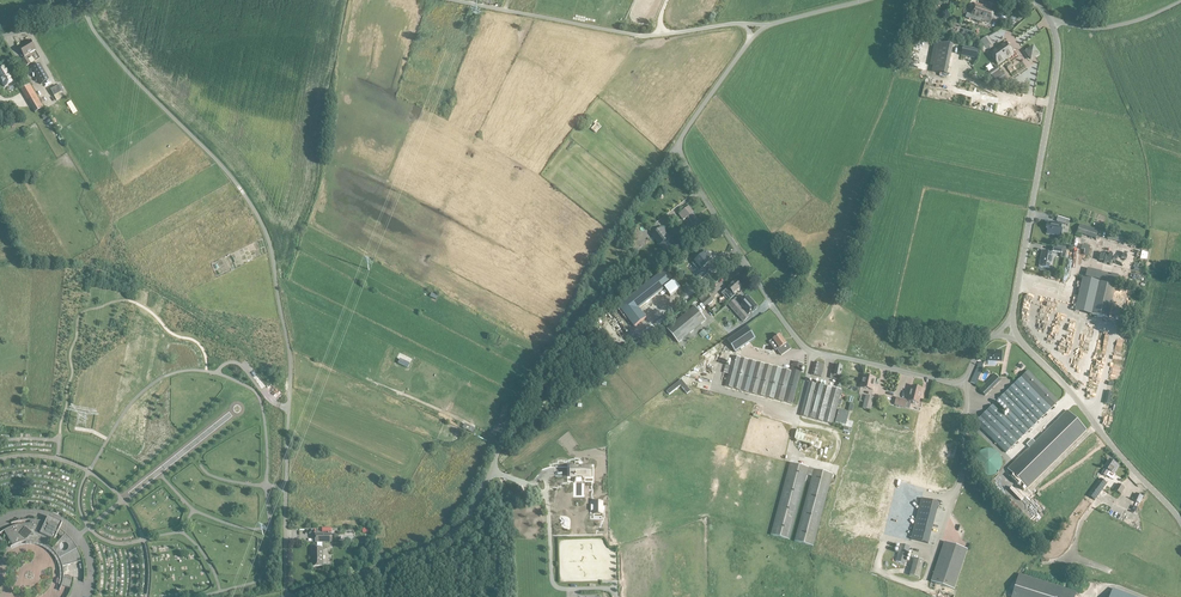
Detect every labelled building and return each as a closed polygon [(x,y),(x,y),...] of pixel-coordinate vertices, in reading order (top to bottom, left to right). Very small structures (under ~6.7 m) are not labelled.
[(980,22),(981,19),(990,23),(995,10),(983,6),(976,3),(972,15),(967,14),(966,17),(980,22)] [(1011,15),(1018,17),(1021,8),(1015,5),(1011,15)] [(961,36),(968,38),(970,32),(964,29),(961,36)] [(25,44),(19,47),(24,57),(30,54),(30,53),(35,50),(30,40),(25,43),(25,44)] [(938,42),(932,72),(946,75),(953,46),(938,42)] [(1013,54),(1005,43),(990,53),(998,64),(1013,54)] [(961,56),(976,59),(978,50),(963,46),(961,56)] [(1027,46),(1020,51),(1028,62),(1034,57),(1027,46)] [(26,57),(21,60),(25,67),(31,64),(26,57)] [(39,64),(32,69),(41,84),(48,80),(39,64)] [(13,81),(4,66),(0,68),(0,80),(4,87),(13,81)] [(997,67),(989,72),(992,76),(996,74),(999,72),(1000,71),(997,67)] [(1015,73),(1016,76),(1027,71),(1025,67),(1015,73)] [(1004,75),(1003,73),(995,78),(998,84),(1005,79),(1003,75),(1004,75)] [(43,108),(30,85),(21,90),(35,113),(43,108)] [(61,91),(63,91),(60,85),(58,86),(58,85),(53,88),(54,90),(51,91),(53,96),(61,91)] [(77,95),(69,101),(74,107),(81,102),(77,95)] [(689,207),(679,215),(683,220),(687,217),(693,224),(689,227),(691,230),(693,229),(697,234),(705,228),(698,219),(698,220),(692,213),(693,212),(689,207)] [(1056,221),(1068,225),(1070,221),(1058,217),(1056,221)] [(1061,225),(1047,223),(1046,227),(1048,227),(1047,233),(1061,236),(1062,230),(1061,230),(1061,225)] [(1080,224),(1077,232),(1082,234),(1087,236),(1090,227),(1085,226),(1080,224)] [(652,235),(667,255),(677,246),(663,227),(652,235)] [(1107,239),(1122,242),(1123,238),(1119,237),(1119,234),(1115,233),(1115,236),(1109,234),(1107,239)] [(706,251),(695,262),(692,264),(699,271),(696,274),(701,280),(708,273),(703,268),(712,259),(706,251)] [(1048,253),(1042,251),(1039,266),(1046,267),(1045,268),(1050,269),(1052,255),(1048,254),(1048,253)] [(671,296),(680,289),(664,269),(618,306),(621,310),(634,327),(646,317),(639,308),(665,288),(671,296)] [(1075,311),(1090,315),(1108,319),(1116,286),(1083,278),(1075,311)] [(736,281),(729,287),(725,290),(732,298),(735,295),(734,293),(741,287),(736,281)] [(706,307),(714,300),(713,299),(705,291),(698,297),(706,307)] [(742,302),(743,303),(740,306),(734,300),(728,305),(745,324),(751,319),(749,316),(757,309),(748,298),(742,302)] [(711,313),(718,308),(716,304),(709,309),(711,313)] [(667,329),(678,342),(700,325),(706,320),(694,306),(667,329)] [(733,353),(753,339),(745,327),(725,341),(733,353)] [(787,343),(786,343),(779,335),(773,340),(779,348),(777,349),(782,355),(791,348),(787,343)] [(1002,351),(988,351),(988,361),(1002,362),(1002,351)] [(733,356),(730,366),(725,365),(723,372),(728,374),(725,386),(765,397),(791,404),(797,381),(801,364),(795,363),(793,372),(773,366),(756,362),(733,356)] [(814,362),(811,375),(821,378),(825,365),(814,362)] [(970,383),(976,385),(980,375),(979,375),(984,364),(979,362),(970,383)] [(1069,363),(1066,373),(1069,374),(1070,371),(1073,372),(1075,365),(1069,363)] [(835,371),(834,374),(831,374),(830,378),(840,381),(843,367),(833,365),(832,370),(835,371)] [(861,386),(866,388),(873,389),(876,377),(864,374),(861,386)] [(681,380),(666,391),(669,395),(681,386),(687,394),(691,391),(681,380)] [(913,387),(912,388),(909,401),(919,404),(923,389),(913,387)] [(1107,391),(1104,403),(1109,405),(1112,392),(1107,391)] [(873,397),(866,396),(863,409),(870,410),(873,397)] [(896,397),(894,405),(906,408),(910,409),(911,405),(910,403),(907,402),(908,401),(896,397)] [(839,410),(836,423),(846,425),(850,412),(839,410)] [(1034,434),(1039,425),(1026,418),(1024,423),(1029,426),(1027,430),(1034,434)] [(1014,420),(1008,425),(1023,442),(1029,437),(1018,425),(1018,424),(1014,420)] [(1074,448),(1089,436),(1082,427),(1077,431),(1080,435),(1070,444),(1074,448)] [(818,434),(797,429),(794,440),(815,445),(818,434)] [(952,446),(954,438),(925,430),(924,434),(942,439),(941,443),(952,446)] [(999,436),(997,439),(1005,445),(1007,442),(999,436)] [(992,483),(1006,470),(1003,466),(1005,465),(996,454),(993,456),(989,452),(975,464),(992,483)] [(1110,460),(1105,468),(1101,474),(1105,477),(1109,471),(1113,474),(1118,466),(1110,460)] [(571,467),(571,477),(575,477),(578,477),(587,477),(587,474),(590,474),(590,467),(582,467),(582,466),(581,466),(581,467),(579,467),(579,466),(576,466),(576,467),(571,467)] [(1087,495),(1095,500),(1107,484),(1100,478),(1087,495)] [(1114,490),(1121,495),(1125,488),(1117,484),(1114,490)] [(861,511),(863,504),(865,505),(869,489),(864,487),(858,510),(861,511)] [(839,524),(846,492),(841,491),(834,523),(839,524)] [(1135,493),(1132,500),(1140,504),(1143,497),(1135,493)] [(939,503),(921,499),(911,539),(928,544),(939,503)] [(1083,506),(1075,516),(1079,519),(1087,510),(1083,506)] [(1097,513),(1086,535),(1092,538),(1102,515),(1097,513)] [(857,514),(854,528),(859,529),(863,515),(857,514)] [(62,531),(59,529),(62,523),(48,516),(45,523),(43,522),(41,522),(40,521),(38,521),(35,521),(34,520),(33,520),(31,520),(30,524),(28,524),(26,525),(24,525),(22,525),(19,525),(18,525),(15,526),(13,527),(11,527),(9,528),(7,529),(5,530),(4,530),(13,546),(15,545),(16,544),(18,543),(20,543),(21,542),(23,542),(25,542),(28,541),(31,541),(33,542),(35,542),(37,542),(38,543),(40,543),(41,543),(43,544),(44,545),(45,545),(46,546),(48,547),(49,548),(50,549),(52,550),(66,534),(64,533),(62,531)] [(1112,538),(1115,531),(1116,532),(1120,524),(1117,523),(1115,526),(1112,525),(1107,535),(1112,538)] [(1127,548),(1134,531),(1131,530),(1131,531),(1127,530),(1122,541),(1125,542),(1123,546),(1127,548)] [(331,534),(315,534),(315,542),(317,542),(317,548),(312,548),(312,566),(323,566),(323,548),(322,548),(322,542),(331,541),(331,534)] [(954,589),(967,549),(944,542),(931,582),(954,589)] [(900,544),(896,562),(905,564),(910,547),(900,544)] [(78,550),(77,549),(59,559),(60,560),(60,561),(61,563),(61,564),(62,566),(77,562),(76,560),(81,558),(81,556),(80,554),(79,552),(78,550)] [(919,578),(924,561),(914,558),(910,575),(919,578)] [(1076,592),(1019,574),(1012,596),(1075,596),(1076,592)] [(73,580),(73,578),(63,577),(63,579),(62,581),(62,583),(62,584),(61,586),(71,589),(72,587),(72,586),(72,583),(73,582),(73,580)] [(1113,589),(1110,596),(1134,596),(1113,589)]
